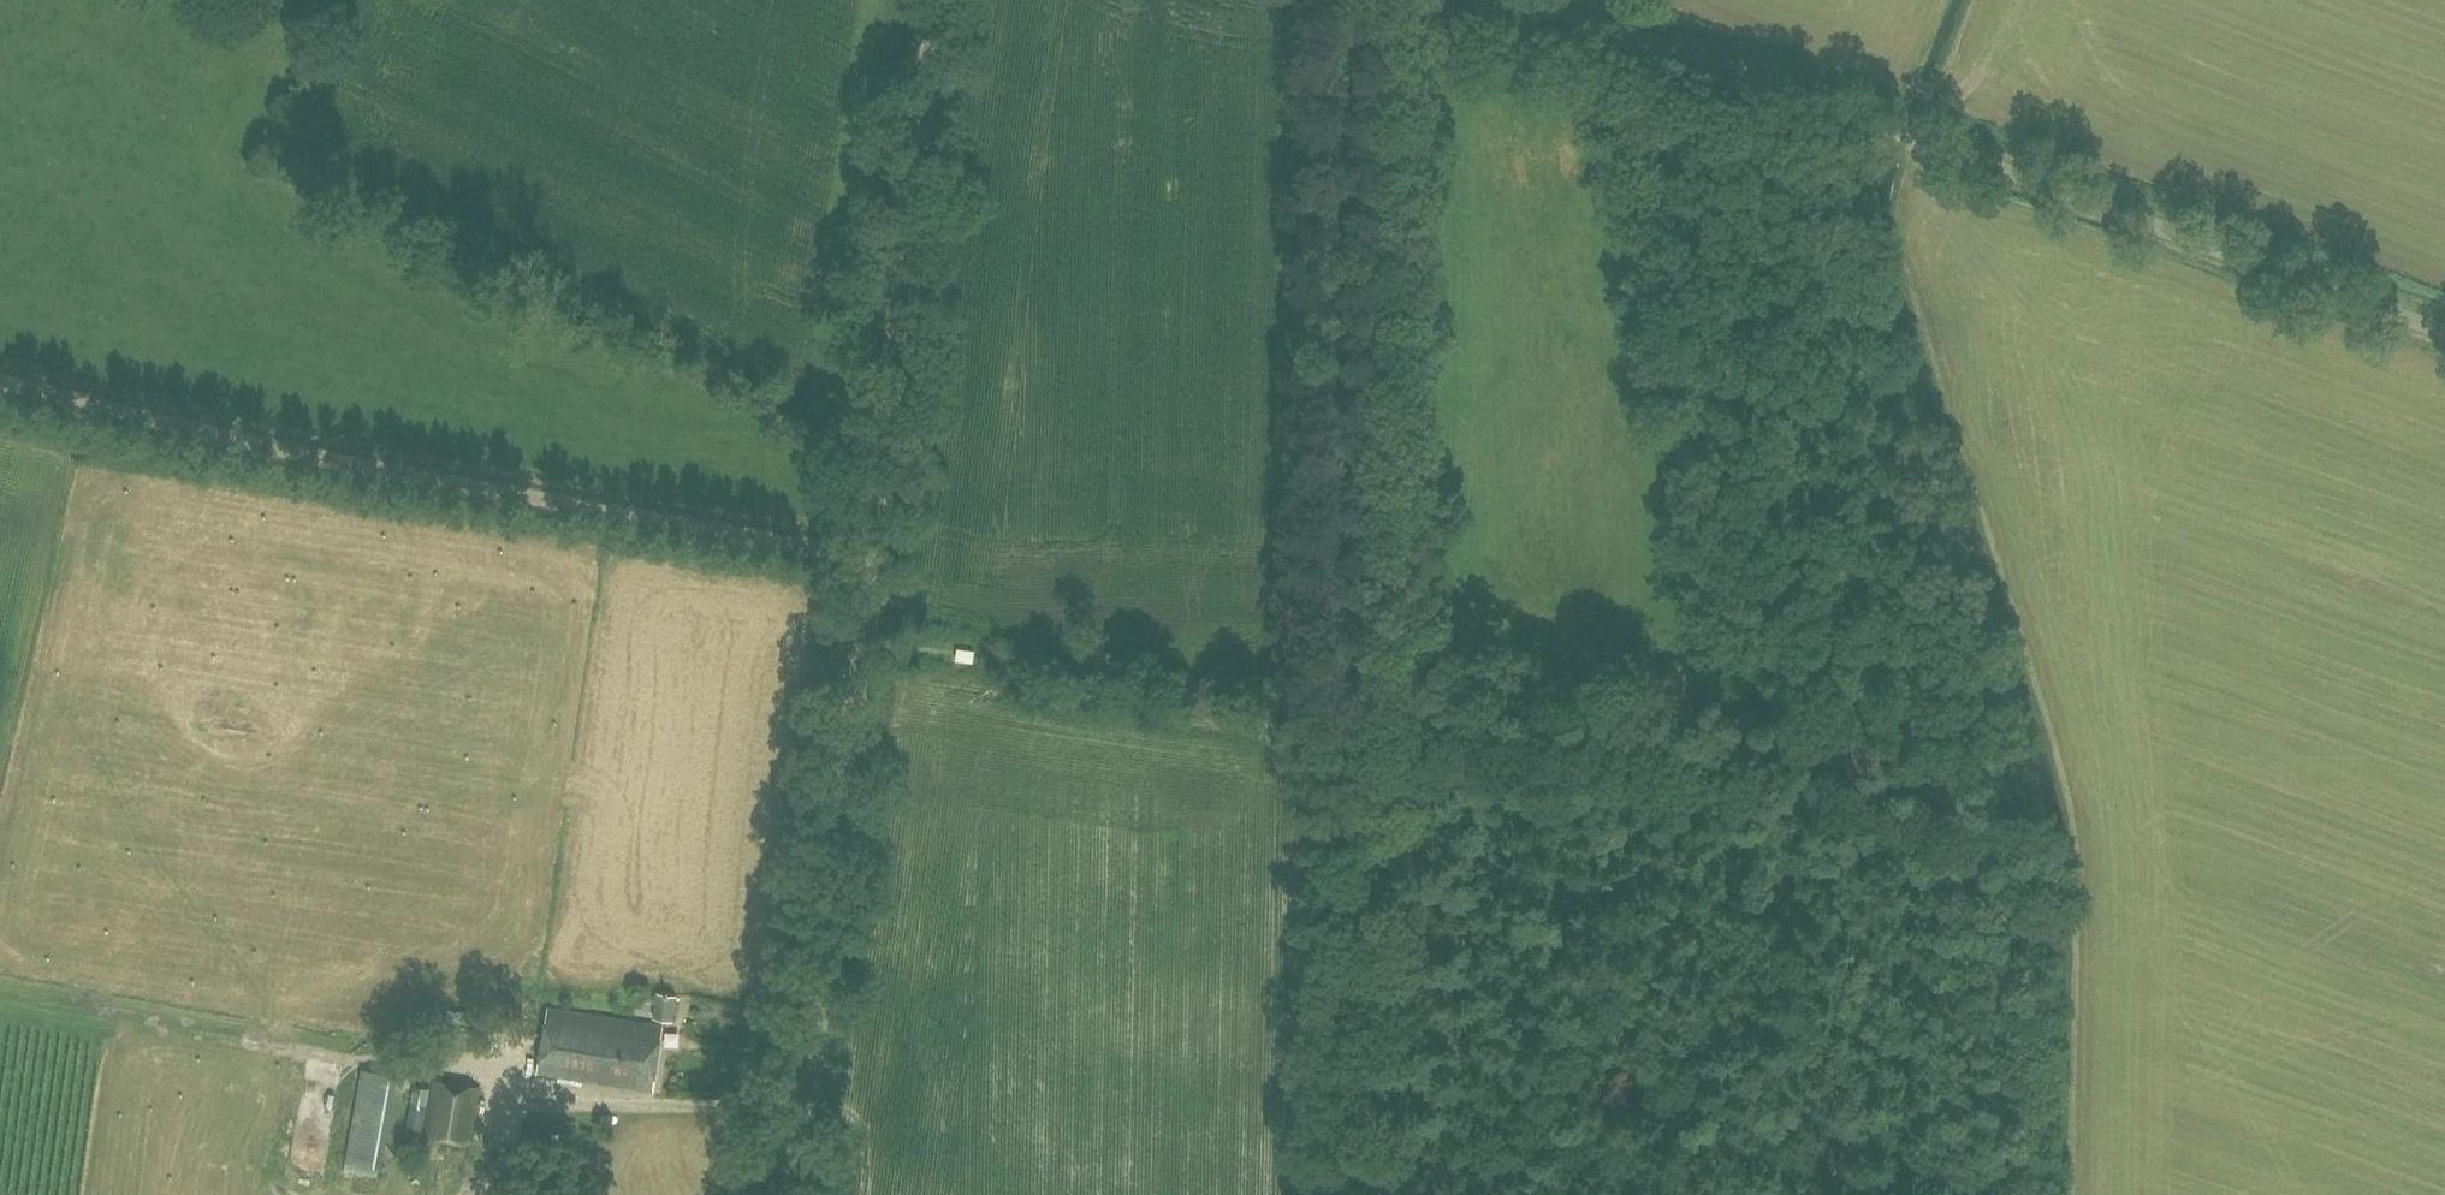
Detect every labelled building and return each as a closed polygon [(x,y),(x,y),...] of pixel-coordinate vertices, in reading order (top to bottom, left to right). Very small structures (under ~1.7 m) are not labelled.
[(976,647),(959,644),(957,656),(974,659),(976,647)] [(643,1001),(654,1002),(652,1019),(675,1022),(678,996),(656,993),(644,992),(643,1001)] [(538,1073),(654,1091),(665,1026),(548,1008),(538,1073)] [(371,1076),(369,1176),(394,1177),(396,1077),(371,1076)] [(436,1079),(428,1135),(472,1141),(480,1085),(436,1079)] [(405,1132),(423,1136),(430,1089),(413,1086),(405,1132)] [(311,1108),(307,1121),(326,1127),(330,1113),(311,1108)]
